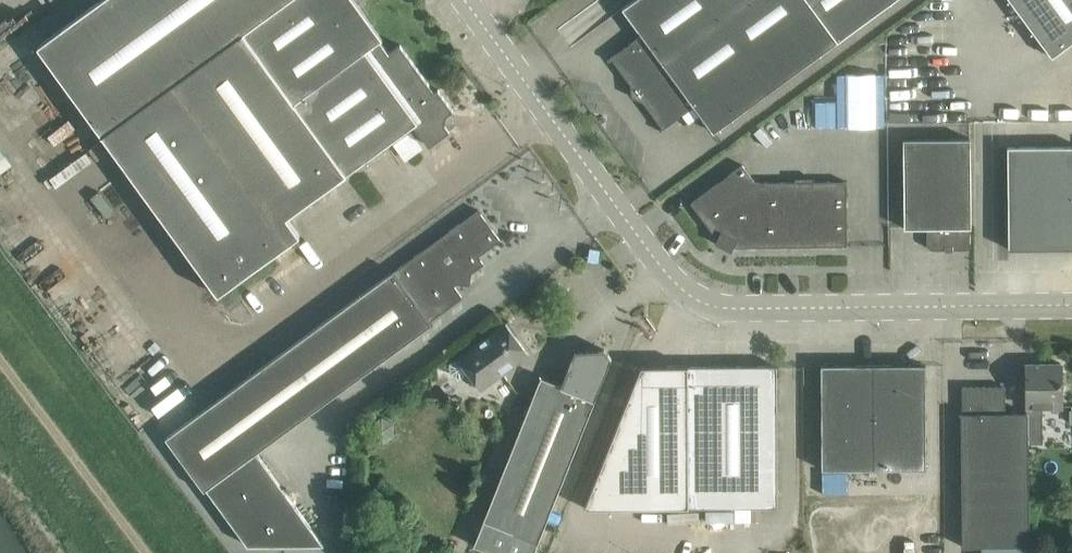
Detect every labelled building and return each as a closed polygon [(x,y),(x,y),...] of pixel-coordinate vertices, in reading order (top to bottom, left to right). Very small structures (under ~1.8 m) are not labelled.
[(381,40),(383,38),(355,0),(101,0),(38,45),(218,293),(300,234),(287,216),(347,174),(416,123),(431,143),(452,128),(447,121),(449,112),(455,108),(440,87),(437,89),(403,42),(390,52),(381,40)] [(611,58),(612,59),(614,57),(635,86),(636,94),(644,98),(665,126),(662,128),(663,129),(695,105),(714,132),(839,41),(894,0),(634,0),(623,8),(643,34),(611,58)] [(1054,59),(1071,45),(1071,0),(1010,0),(1054,59)] [(928,244),(966,249),(971,227),(972,227),(971,138),(904,139),(905,228),(928,227),(928,244)] [(1009,226),(1009,248),(1071,248),(1071,146),(1008,146),(1009,226)] [(716,243),(732,251),(734,246),(848,245),(847,180),(756,182),(743,164),(691,202),(718,238),(716,243)] [(431,320),(464,296),(455,285),(458,283),(468,284),(469,274),(485,263),(479,256),(501,239),(479,209),(165,438),(205,493),(209,490),(248,544),(323,543),(258,454),(434,324),(431,320)] [(458,358),(450,364),(452,374),(461,378),(468,372),(481,389),(512,366),(529,353),(511,328),(513,326),(509,320),(506,322),(458,357),(458,358)] [(496,552),(534,552),(539,541),(539,542),(612,357),(609,353),(574,354),(562,384),(542,376),(534,397),(475,545),(496,552)] [(1028,413),(1006,413),(1006,385),(963,386),(963,413),(962,413),(962,435),(963,546),(1030,545),(1029,443),(1044,442),(1043,406),(1062,406),(1062,363),(1027,363),(1028,413)] [(874,469),(874,364),(822,364),(822,469),(874,469)] [(926,364),(874,364),(874,469),(927,468),(926,364)] [(642,365),(586,506),(690,506),(711,506),(778,506),(777,386),(777,365),(689,365),(642,365)] [(437,367),(430,371),(431,382),(439,381),(437,367)]
